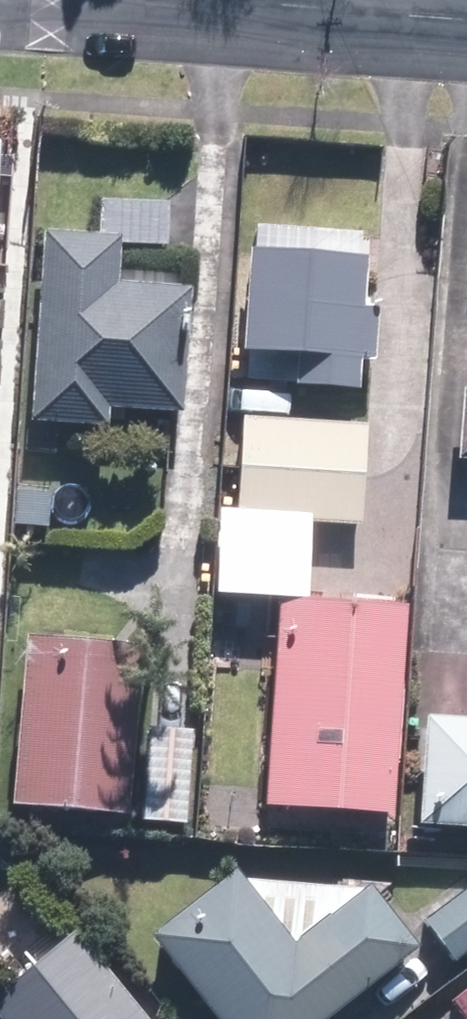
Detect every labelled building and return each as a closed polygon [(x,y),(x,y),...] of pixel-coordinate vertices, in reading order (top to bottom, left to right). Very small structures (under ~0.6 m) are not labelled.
[(116,238),(48,233),(35,416),(103,421),(104,402),(175,407),(183,289),(113,284),(116,238)] [(364,256),(251,251),(247,349),(299,351),(298,378),(360,380),(364,256)] [(248,420),(242,515),(355,522),(361,427),(248,420)] [(389,810),(403,608),(283,600),(269,801),(389,810)] [(16,798),(126,809),(140,651),(31,641),(16,798)] [(422,821),(466,825),(466,718),(430,715),(422,821)] [(146,816),(185,819),(191,734),(152,732),(146,816)] [(151,933),(219,1018),(324,1018),(415,948),(367,886),(290,946),(231,871),(151,933)] [(456,958),(466,950),(466,889),(426,919),(456,958)] [(73,932),(0,991),(0,1015),(3,1018),(143,1018),(73,932)] [(454,1001),(466,1018),(466,991),(454,1001)]
